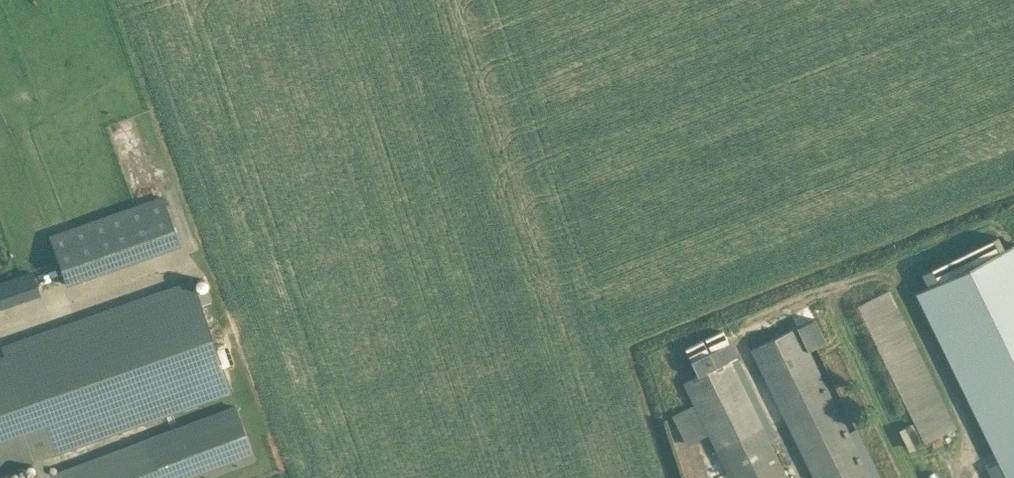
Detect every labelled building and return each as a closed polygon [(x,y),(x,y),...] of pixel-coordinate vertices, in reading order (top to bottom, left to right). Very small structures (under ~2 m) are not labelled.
[(162,194),(50,234),(68,285),(180,245),(162,194)] [(1004,252),(996,235),(922,272),(930,289),(917,295),(1008,477),(1013,477),(1013,247),(1004,252)] [(33,275),(7,284),(10,293),(18,291),(21,300),(39,293),(33,275)] [(198,293),(194,281),(2,347),(5,356),(0,357),(0,471),(168,414),(232,392),(222,365),(234,361),(228,342),(225,343),(225,340),(217,343),(218,346),(216,347),(202,304),(211,301),(208,290),(198,293)] [(854,306),(923,444),(960,426),(891,287),(854,306)] [(809,349),(826,341),(814,318),(797,326),(751,348),(767,381),(785,418),(815,477),(872,477),(809,349)] [(684,381),(731,477),(788,477),(784,470),(770,440),(776,437),(736,356),(730,359),(718,365),(715,366),(703,340),(685,348),(698,375),(697,375),(684,381)] [(41,477),(203,477),(255,459),(236,405),(41,477)]
